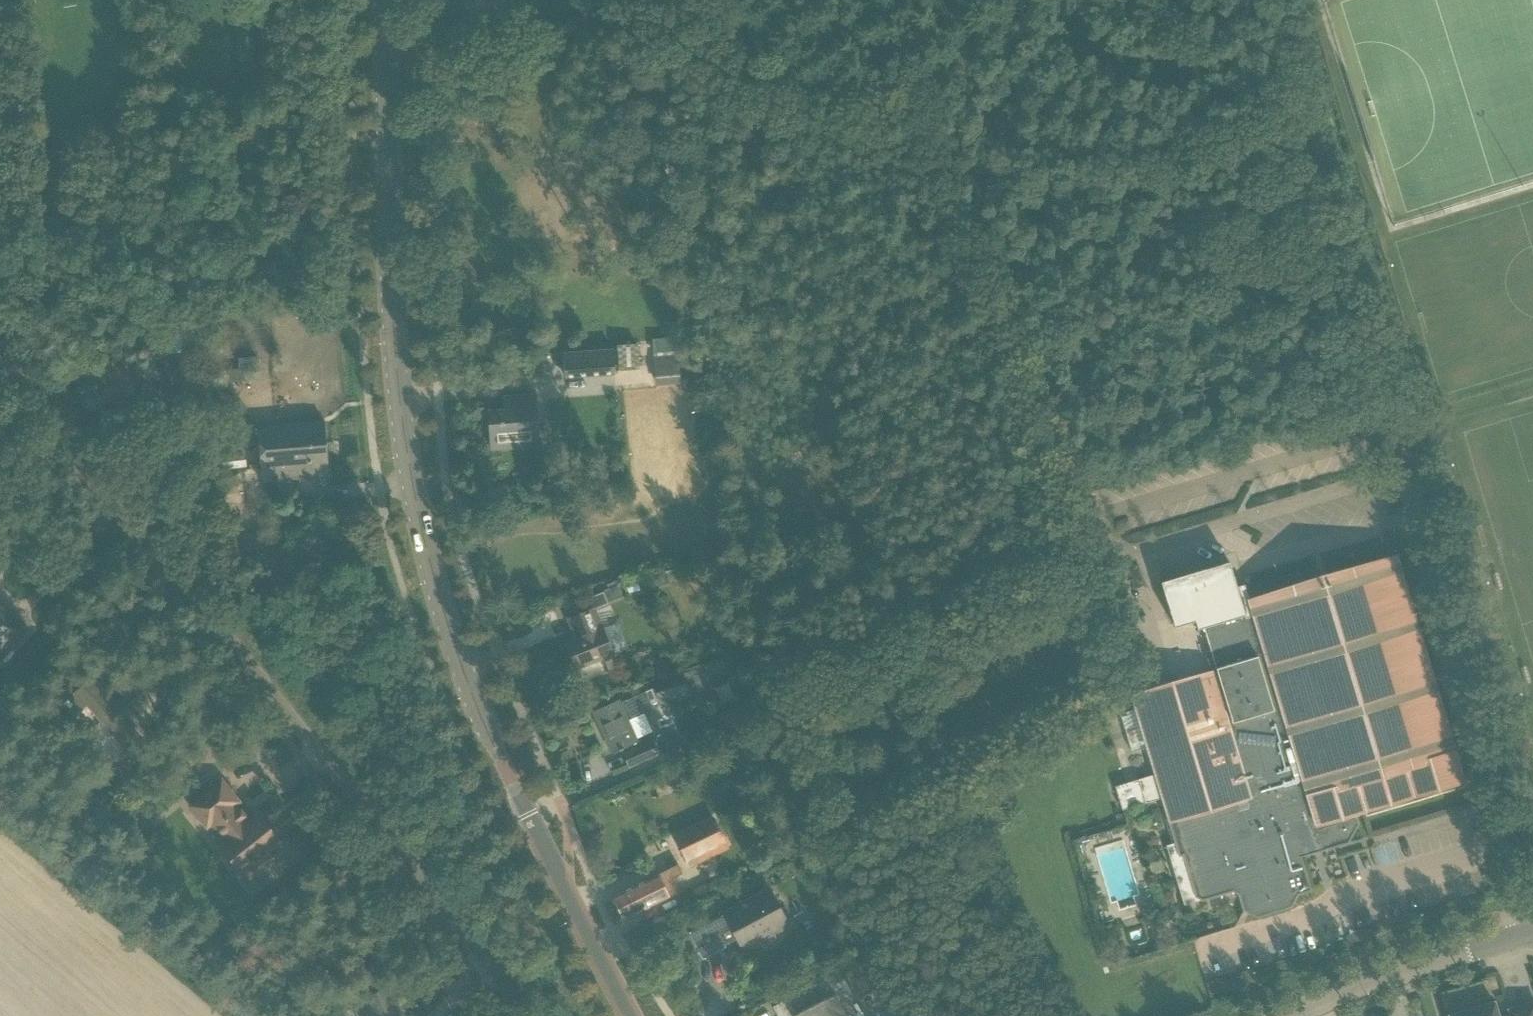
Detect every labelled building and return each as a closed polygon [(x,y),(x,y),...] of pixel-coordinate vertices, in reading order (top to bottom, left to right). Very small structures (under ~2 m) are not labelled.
[(167,332),(170,356),(182,355),(180,331),(167,332)] [(563,353),(565,377),(614,374),(612,349),(563,353)] [(679,356),(653,357),(654,369),(655,385),(680,383),(679,368),(679,356)] [(504,411),(488,412),(491,449),(524,446),(523,435),(538,434),(535,395),(503,398),(504,411)] [(258,428),(262,481),(329,476),(325,423),(258,428)] [(1157,689),(1132,696),(1135,709),(1120,713),(1131,752),(1147,747),(1155,774),(1115,786),(1122,810),(1162,798),(1176,843),(1166,846),(1184,905),(1237,889),(1243,909),(1257,916),(1290,906),(1294,900),(1293,895),(1310,890),(1300,856),(1316,852),(1347,842),(1357,823),(1353,809),(1363,806),(1364,810),(1463,780),(1396,556),(1249,600),(1246,589),(1238,592),(1229,561),(1160,582),(1174,627),(1194,621),(1197,629),(1203,627),(1217,675),(1213,676),(1212,672),(1157,689)] [(1502,588),(1498,572),(1492,574),(1496,589),(1502,588)] [(624,596),(619,584),(602,591),(602,592),(592,596),(596,607),(607,603),(606,602),(624,596)] [(26,633),(0,608),(0,661),(26,633)] [(565,642),(576,670),(577,669),(581,681),(582,681),(582,680),(607,670),(603,659),(613,655),(602,627),(600,628),(593,608),(568,618),(576,638),(565,642)] [(1530,681),(1526,665),(1520,667),(1524,683),(1530,681)] [(611,703),(593,712),(611,752),(619,749),(620,751),(623,749),(622,747),(637,741),(628,720),(652,709),(651,705),(657,702),(653,688),(645,692),(620,703),(618,700),(611,703)] [(622,753),(629,768),(659,755),(652,740),(622,753)] [(239,800),(222,778),(187,805),(205,827),(210,823),(226,843),(221,847),(227,855),(225,859),(233,868),(237,868),(242,874),(243,873),(249,881),(275,860),(269,853),(282,842),(277,836),(279,832),(272,822),(267,823),(261,815),(250,824),(235,804),(239,800)] [(686,860),(725,840),(714,817),(674,836),(686,860)] [(677,865),(613,896),(624,919),(681,891),(674,877),(681,873),(677,865)] [(716,892),(728,886),(723,876),(710,882),(682,895),(688,906),(716,892)] [(769,890),(706,923),(688,932),(702,959),(726,947),(719,934),(736,924),(741,933),(738,935),(737,938),(742,947),(787,923),(769,890)] [(784,992),(788,999),(790,997),(837,972),(833,966),(784,992)] [(788,999),(773,1007),(773,1008),(777,1006),(782,1015),(849,1015),(841,1001),(854,994),(842,971),(790,997),(788,999)] [(1448,1015),(1449,1015),(1498,1015),(1493,1002),(1448,1015)] [(1508,1010),(1510,1015),(1509,1015),(1532,1015),(1532,1002),(1508,1010)]
